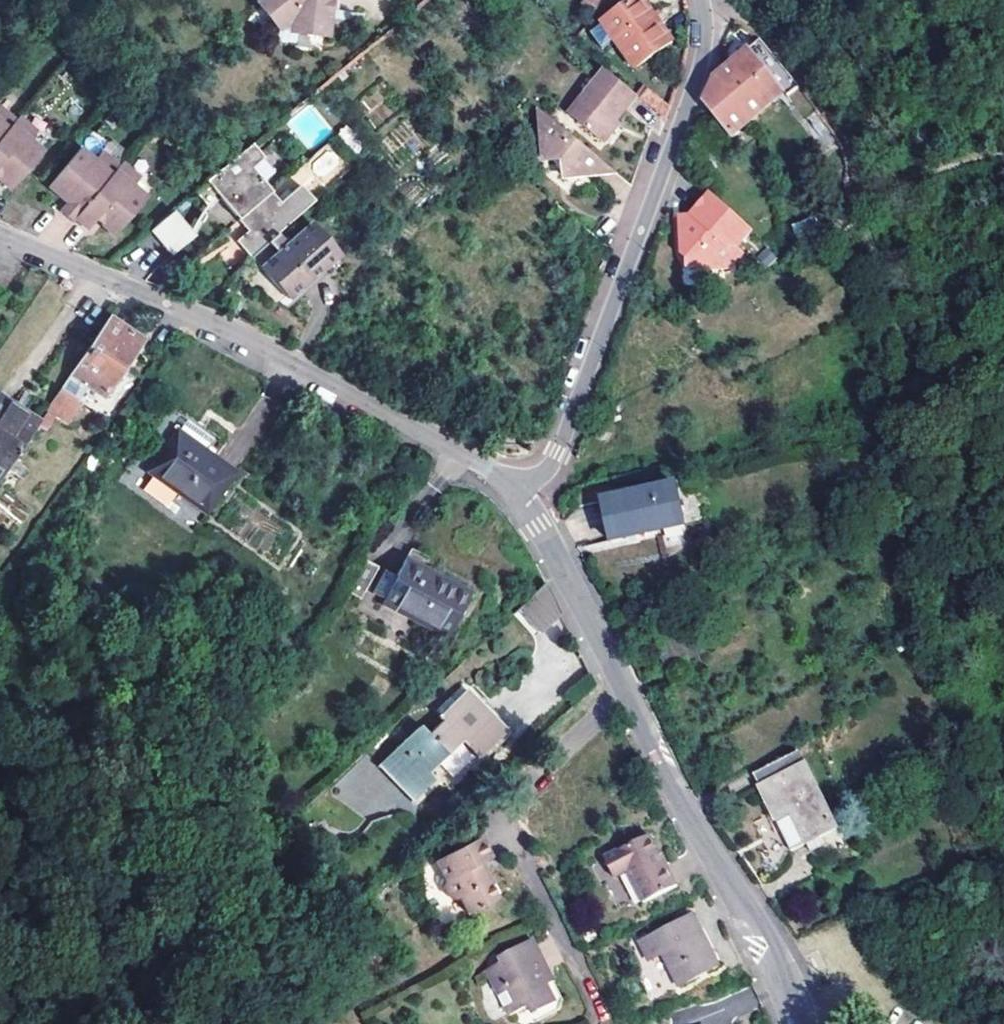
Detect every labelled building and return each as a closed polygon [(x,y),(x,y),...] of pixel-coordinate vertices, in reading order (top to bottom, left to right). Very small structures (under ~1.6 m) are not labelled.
[(257,1),(278,29),(277,41),(293,44),(295,32),(325,37),(330,13),(326,5),(324,0),(258,0),(257,1)] [(604,0),(579,0),(578,2),(591,14),(604,0)] [(670,41),(640,1),(604,28),(633,68),(670,41)] [(725,71),(715,79),(713,85),(710,93),(706,99),(702,109),(733,143),(799,88),(760,42),(737,23),(728,40),(745,54),(725,71)] [(636,95),(602,68),(566,116),(599,142),(636,95)] [(20,116),(17,120),(0,107),(0,180),(13,191),(45,153),(31,141),(38,132),(20,116)] [(553,123),(537,111),(539,142),(553,123)] [(584,176),(598,159),(553,123),(539,142),(541,162),(561,160),(563,179),(584,176)] [(306,162),(325,184),(346,165),(327,143),(306,162)] [(120,167),(103,153),(96,161),(81,148),(49,187),(64,200),(68,203),(60,213),(74,224),(77,220),(90,231),(97,221),(101,224),(116,237),(149,199),(135,187),(142,179),(123,163),(120,167)] [(222,201),(238,219),(266,195),(254,181),(247,172),(259,162),(248,148),(195,191),(207,205),(218,195),(222,201)] [(598,159),(584,176),(614,172),(598,159)] [(271,175),(259,162),(247,172),(254,181),(271,175)] [(275,206),(266,195),(238,219),(247,231),(236,240),(249,256),(274,234),(310,204),(297,188),(275,206)] [(189,230),(194,236),(211,210),(222,201),(218,195),(207,205),(189,230)] [(754,232),(711,195),(691,218),(680,219),(681,239),(683,239),(686,255),(689,255),(690,268),(704,267),(704,272),(730,270),(730,263),(736,263),(743,255),(738,249),(754,232)] [(173,253),(194,236),(189,230),(172,209),(151,227),(173,253)] [(286,300),(318,273),(338,257),(312,225),(286,248),(274,234),(249,256),(286,300)] [(318,273),(286,300),(290,305),(323,278),(318,273)] [(147,343),(113,319),(50,409),(72,425),(86,404),(81,400),(91,386),(109,398),(147,343)] [(41,423),(0,395),(0,464),(9,470),(10,468),(16,459),(41,423)] [(180,426),(151,468),(211,510),(240,468),(219,453),(229,440),(206,424),(196,438),(180,426)] [(26,466),(16,459),(10,468),(19,474),(26,466)] [(152,475),(143,488),(174,511),(183,498),(152,475)] [(673,487),(599,503),(608,544),(633,538),(633,537),(681,527),(673,487)] [(382,598),(379,603),(443,638),(467,591),(402,557),(393,574),(382,568),(370,591),(382,598)] [(376,566),(359,558),(344,588),(360,598),(376,566)] [(657,642),(671,667),(693,655),(679,630),(657,642)] [(484,754),(514,727),(477,689),(450,714),(455,720),(439,734),(428,722),(387,761),(420,797),(443,776),(436,768),(469,738),(484,754)] [(818,840),(833,832),(796,755),(753,777),(775,823),(790,815),(805,846),(809,855),(822,848),(818,840)] [(790,854),(805,846),(790,815),(775,823),(790,854)] [(642,905),(676,887),(663,863),(660,864),(646,838),(603,862),(612,881),(625,874),(642,905)] [(483,864),(494,859),(483,839),(439,862),(449,882),(446,889),(450,897),(457,900),(461,899),(470,917),(501,901),(490,879),(483,864)] [(677,988),(716,967),(700,938),(689,917),(637,944),(647,962),(660,956),(677,988)] [(539,946),(531,950),(540,970),(549,991),(556,988),(539,946)] [(540,970),(531,950),(504,961),(506,965),(489,972),(509,1019),(529,1011),(533,1019),(557,1009),(549,991),(540,970)]
